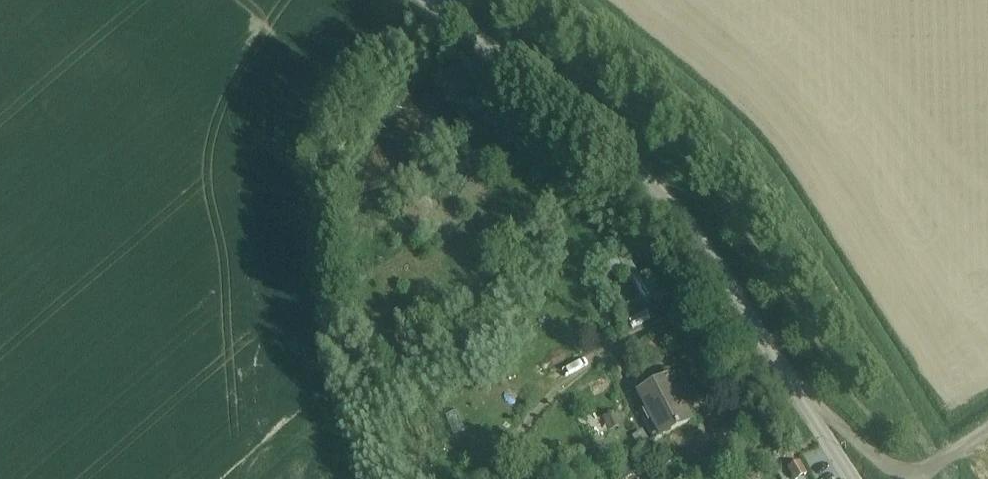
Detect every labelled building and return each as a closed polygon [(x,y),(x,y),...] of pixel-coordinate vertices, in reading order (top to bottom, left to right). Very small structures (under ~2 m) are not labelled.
[(623,277),(641,302),(650,296),(633,271),(623,277)] [(611,311),(602,315),(608,327),(617,322),(611,311)] [(640,394),(663,438),(691,422),(668,379),(640,394)] [(617,412),(603,418),(609,433),(624,426),(617,412)] [(791,478),(801,478),(806,476),(799,464),(786,471),(791,478)]
